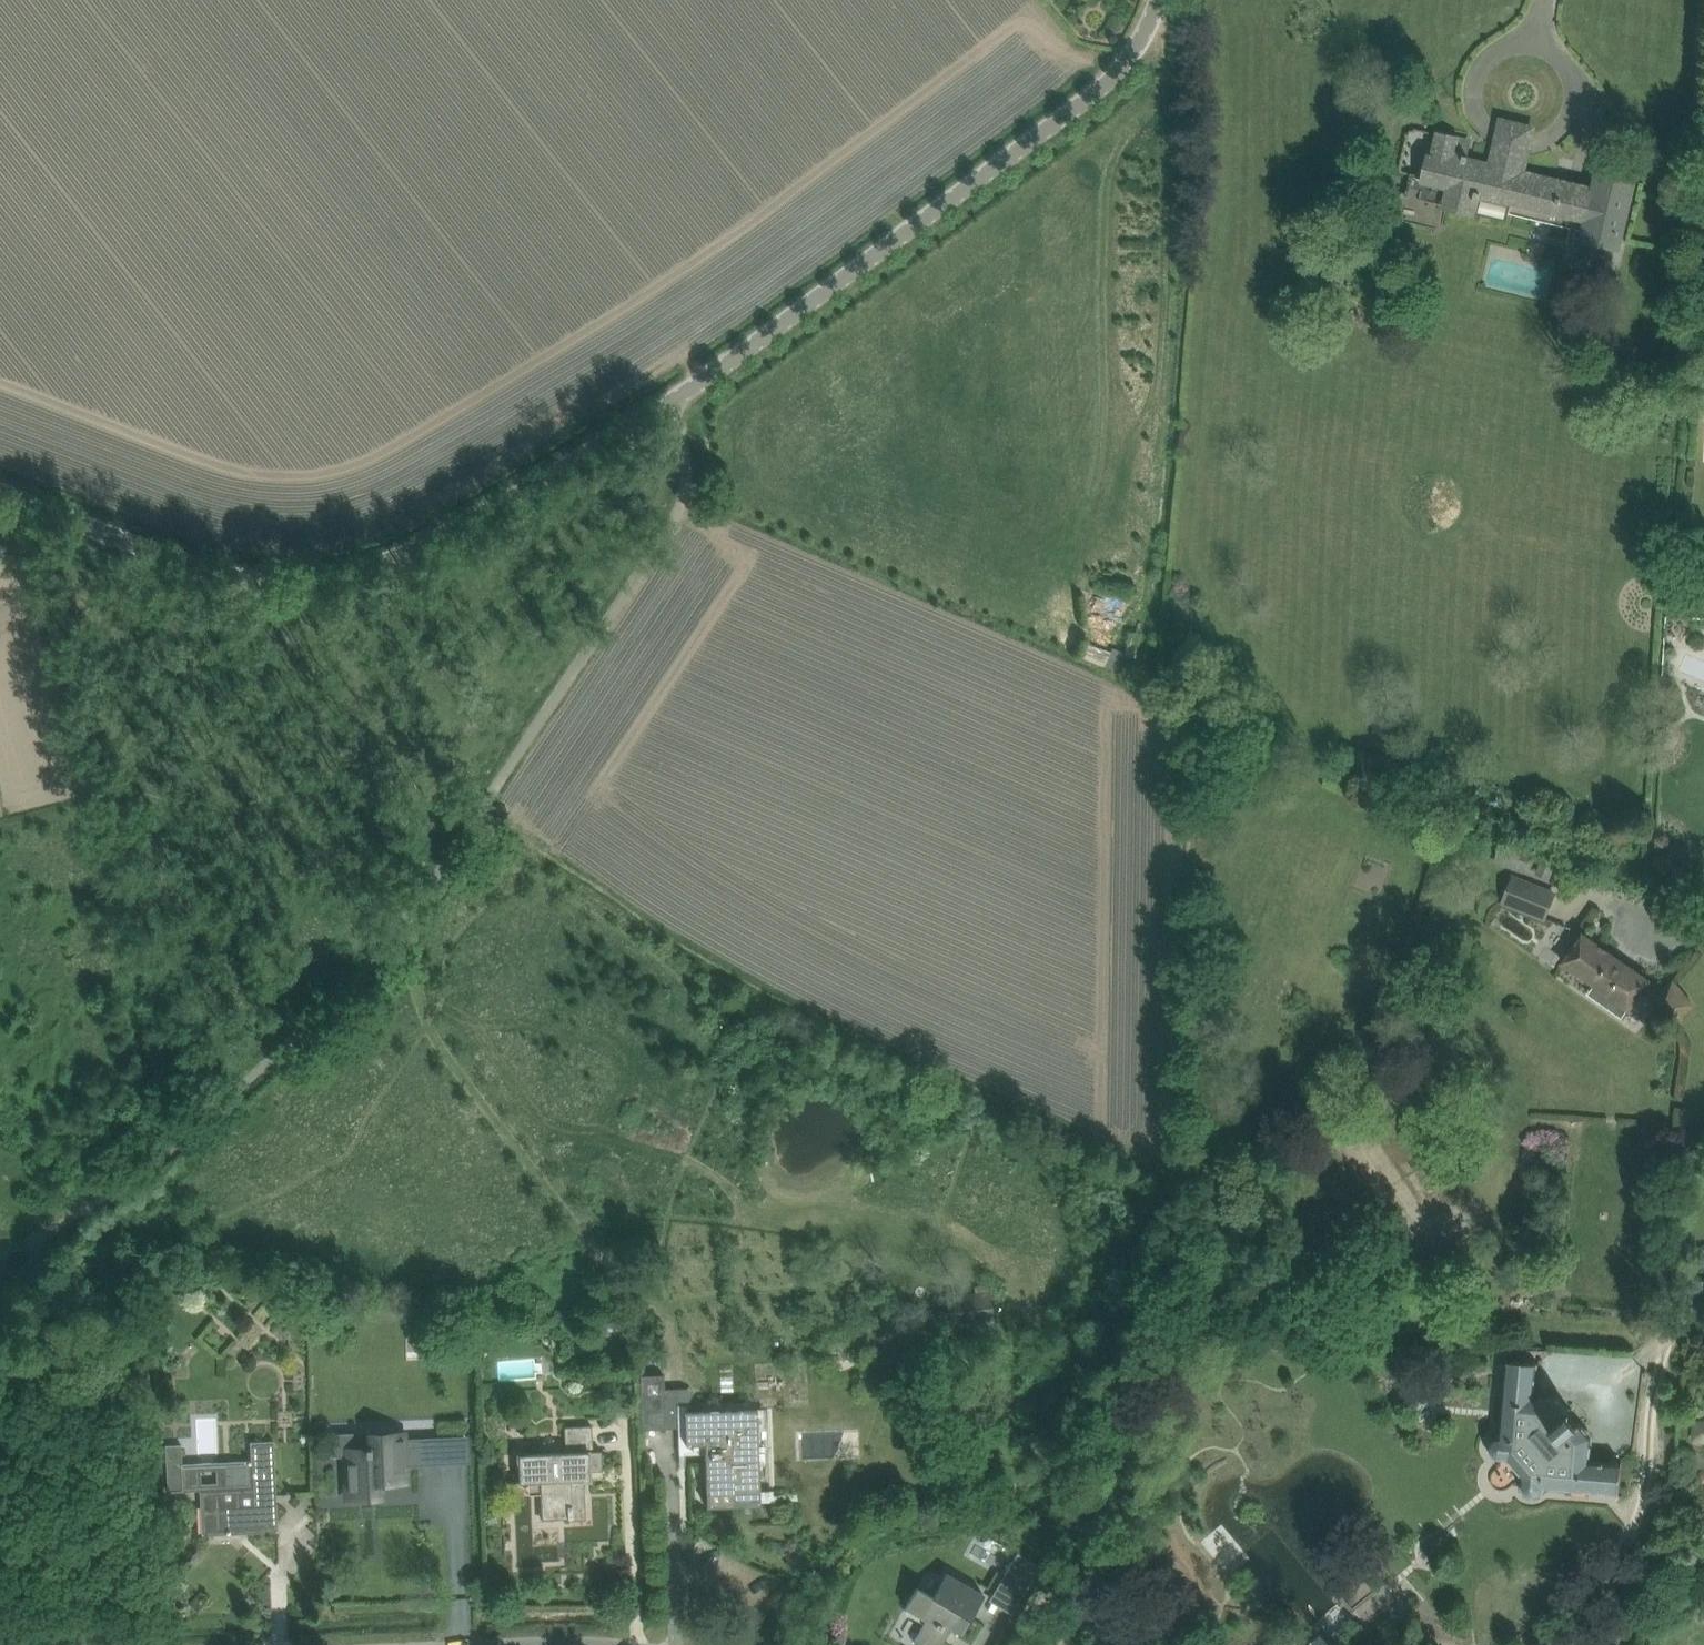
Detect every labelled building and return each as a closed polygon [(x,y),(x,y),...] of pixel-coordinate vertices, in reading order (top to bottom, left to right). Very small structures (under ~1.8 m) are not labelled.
[(1429,155),(1424,178),(1451,184),(1446,205),(1471,211),(1472,210),(1495,215),(1499,217),(1500,217),(1501,217),(1502,217),(1503,217),(1504,217),(1505,216),(1506,215),(1506,214),(1507,211),(1586,230),(1584,238),(1616,246),(1631,183),(1599,175),(1595,190),(1521,172),(1526,154),(1510,151),(1495,147),(1491,165),(1468,159),(1469,156),(1465,155),(1468,141),(1438,134),(1433,156),(1429,155)] [(1503,841),(1497,854),(1526,865),(1531,852),(1503,841)] [(1513,877),(1504,902),(1545,918),(1555,893),(1513,877)] [(1583,934),(1563,962),(1595,984),(1609,993),(1602,1003),(1623,1016),(1629,1008),(1642,990),(1650,996),(1653,1000),(1670,1022),(1692,1005),(1674,982),(1662,991),(1648,980),(1583,934)] [(948,1298),(951,1324),(995,1319),(992,1293),(976,1295),(948,1298)] [(1590,1436),(1573,1417),(1557,1398),(1533,1396),(1536,1362),(1508,1360),(1501,1436),(1499,1436),(1498,1436),(1496,1437),(1494,1438),(1493,1439),(1492,1441),(1491,1443),(1490,1445),(1490,1446),(1490,1447),(1490,1448),(1491,1450),(1492,1452),(1493,1453),(1494,1455),(1496,1456),(1498,1456),(1500,1457),(1508,1457),(1516,1467),(1523,1475),(1523,1484),(1523,1486),(1523,1488),(1524,1489),(1525,1491),(1527,1492),(1528,1493),(1530,1494),(1532,1495),(1534,1495),(1536,1494),(1538,1494),(1539,1493),(1541,1491),(1542,1490),(1543,1488),(1544,1486),(1571,1488),(1619,1492),(1622,1464),(1613,1464),(1610,1462),(1608,1461),(1605,1460),(1602,1460),(1600,1460),(1597,1461),(1594,1462),(1588,1462),(1590,1436)] [(640,1375),(643,1428),(667,1427),(665,1388),(664,1374),(640,1375)] [(761,1490),(759,1408),(686,1410),(687,1443),(706,1443),(707,1492),(761,1490)] [(586,1507),(584,1478),(589,1478),(588,1469),(602,1468),(601,1448),(593,1449),(592,1423),(564,1425),(565,1450),(518,1452),(519,1481),(540,1480),(542,1517),(573,1516),(572,1508),(586,1507)] [(367,1449),(345,1450),(347,1497),(381,1495),(381,1481),(407,1480),(406,1465),(439,1464),(438,1437),(405,1438),(405,1434),(370,1435),(371,1444),(370,1445),(367,1448),(367,1449)] [(251,1440),(252,1460),(232,1461),(233,1487),(200,1488),(201,1496),(203,1534),(246,1532),(246,1523),(258,1522),(258,1531),(278,1530),(276,1493),(273,1439),(251,1440)] [(169,1490),(184,1489),(182,1444),(166,1445),(169,1490)] [(1018,1552),(1001,1581),(1024,1594),(1041,1565),(1018,1552)] [(905,1607),(925,1619),(913,1641),(920,1644),(941,1644),(953,1624),(964,1630),(984,1595),(947,1573),(933,1596),(917,1587),(905,1607)] [(1059,1644),(1080,1644),(1066,1633),(1057,1644),(1059,1644)]
